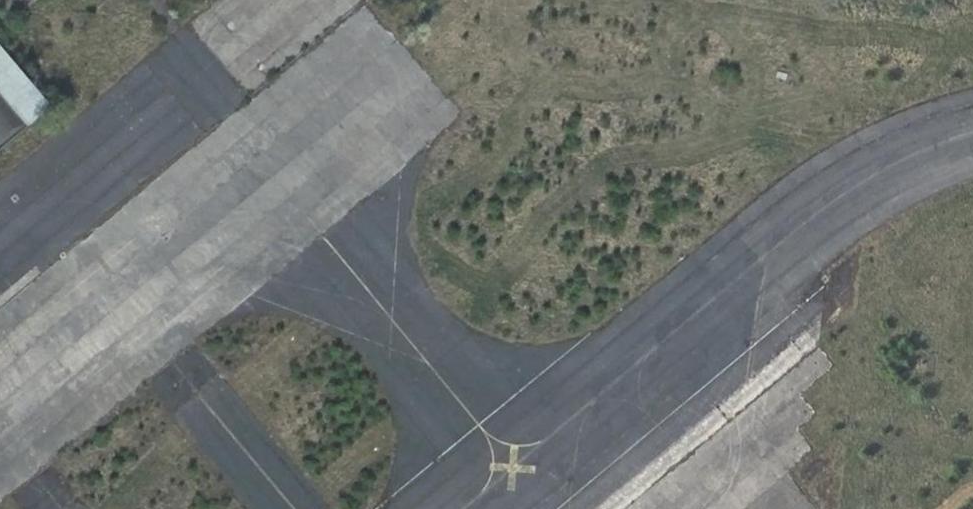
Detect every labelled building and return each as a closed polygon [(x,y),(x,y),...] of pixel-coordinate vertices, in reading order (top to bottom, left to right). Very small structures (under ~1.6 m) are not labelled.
[(19,128),(43,109),(0,56),(0,105),(19,128)] [(19,128),(0,105),(0,144),(19,128)]
